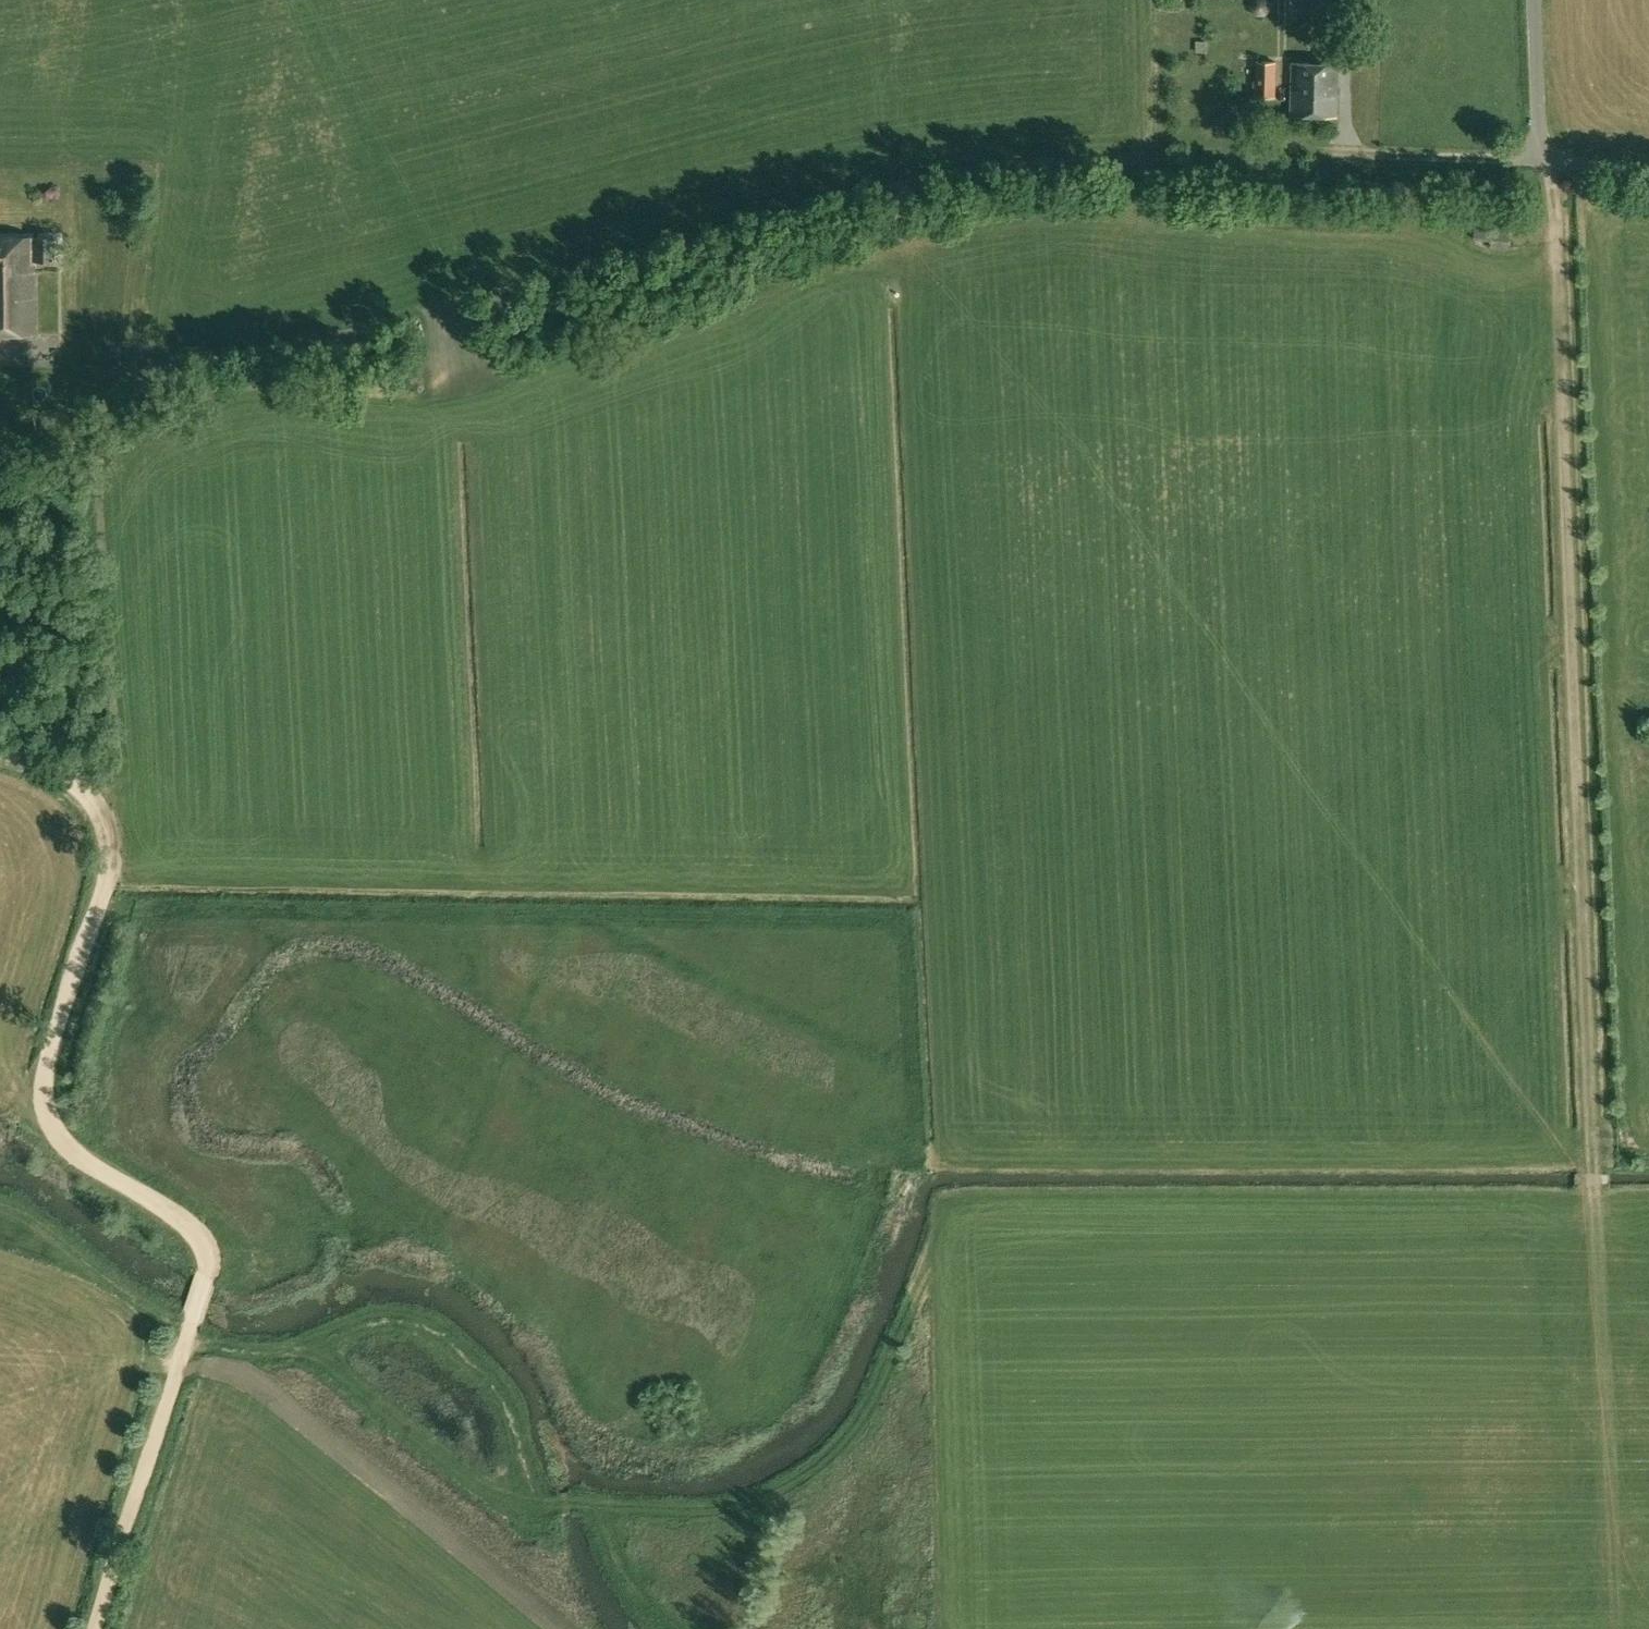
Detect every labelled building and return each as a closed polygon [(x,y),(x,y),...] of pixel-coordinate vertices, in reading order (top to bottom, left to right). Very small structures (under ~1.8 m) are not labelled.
[(1196,41),(1196,52),(1207,52),(1207,41),(1196,41)] [(1276,97),(1277,61),(1256,61),(1255,96),(1276,97)] [(1336,115),(1338,63),(1292,62),(1291,114),(1336,115)] [(34,236),(6,236),(7,334),(35,333),(34,260),(55,259),(54,236),(34,236)]
